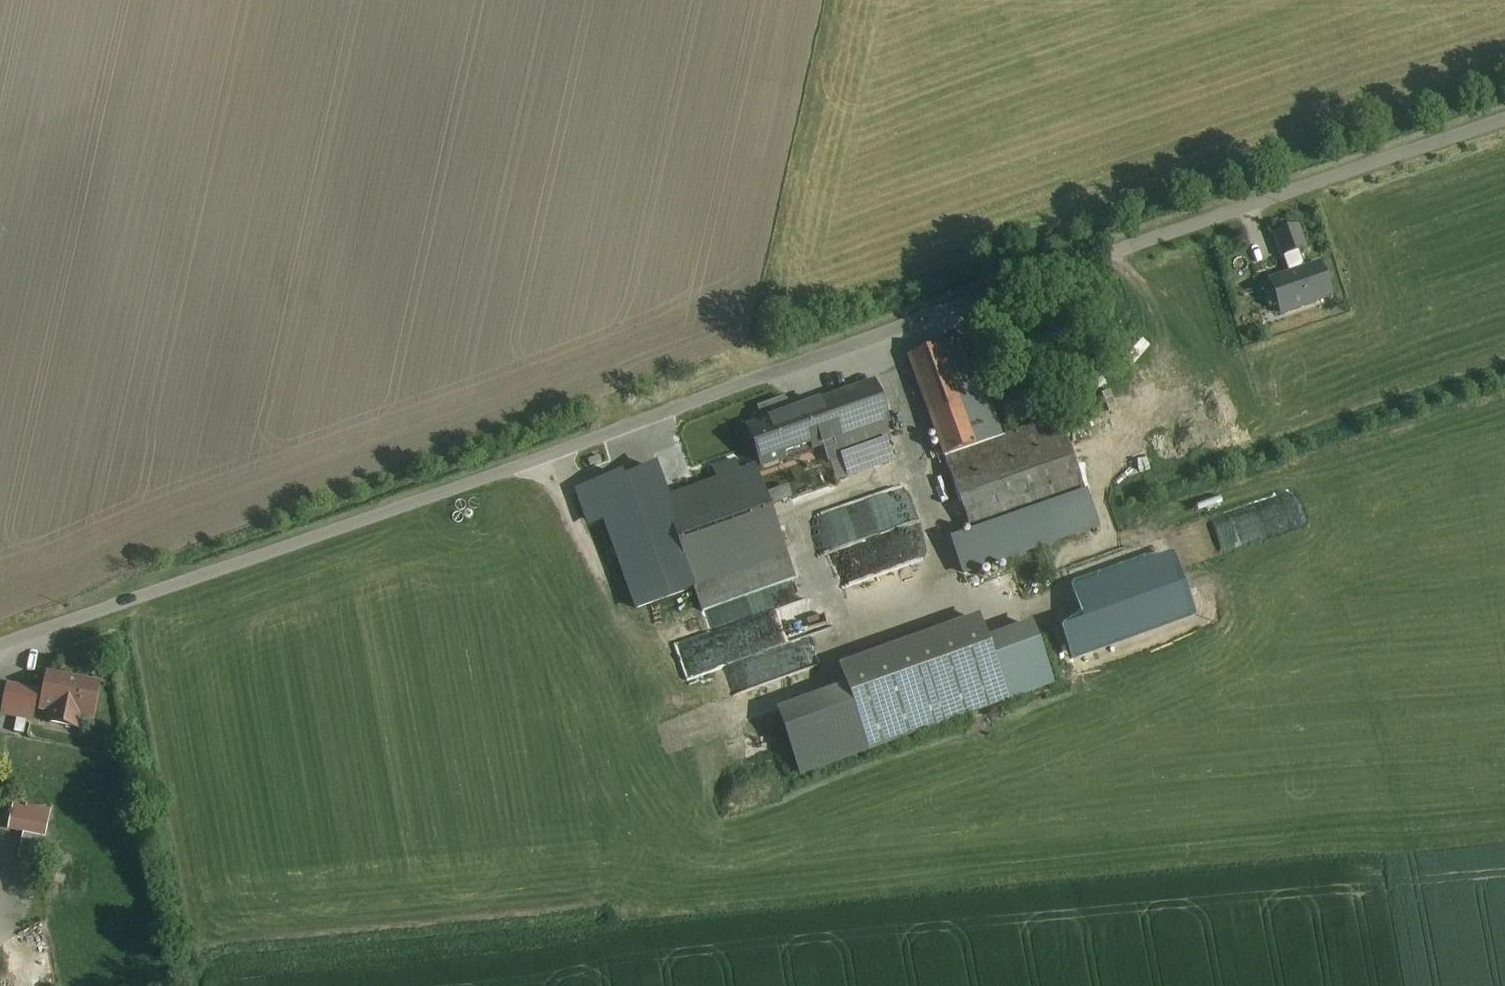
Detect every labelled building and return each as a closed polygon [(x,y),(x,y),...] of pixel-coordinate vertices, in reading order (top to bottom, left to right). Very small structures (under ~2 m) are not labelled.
[(1305,225),(1278,232),(1285,258),(1312,250),(1305,225)] [(1319,266),(1270,283),(1281,315),(1330,298),(1319,266)] [(960,332),(901,355),(941,456),(999,433),(960,332)] [(735,419),(751,459),(755,468),(819,443),(826,460),(889,435),(863,369),(735,419)] [(999,433),(941,456),(972,535),(1080,493),(1049,414),(999,433)] [(688,594),(788,555),(755,468),(751,459),(650,498),(688,594)] [(835,581),(930,556),(925,536),(922,525),(827,550),(835,581)] [(821,652),(854,736),(999,680),(966,596),(821,652)] [(102,685),(45,674),(42,696),(39,713),(51,715),(48,731),(81,736),(83,724),(93,727),(102,685)] [(42,696),(6,689),(0,721),(35,729),(42,696)] [(45,863),(55,807),(16,800),(11,829),(26,832),(21,859),(45,863)]
